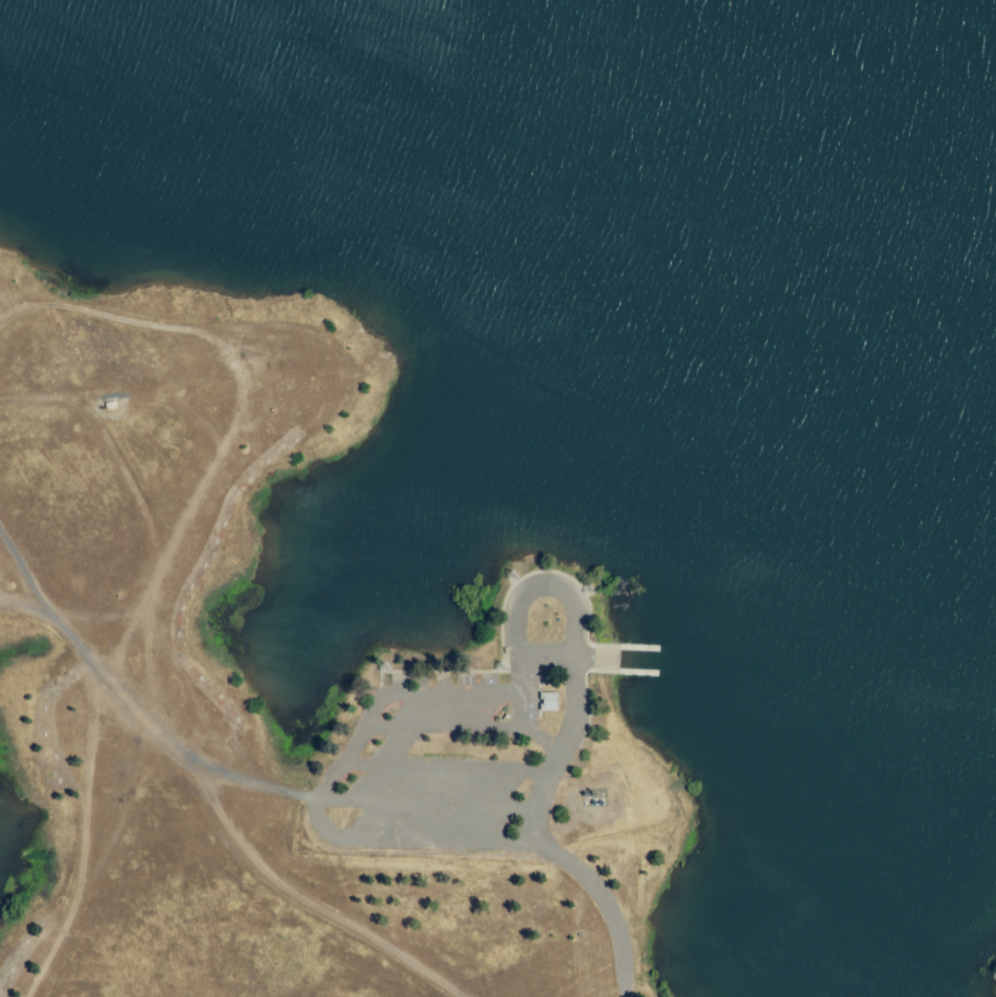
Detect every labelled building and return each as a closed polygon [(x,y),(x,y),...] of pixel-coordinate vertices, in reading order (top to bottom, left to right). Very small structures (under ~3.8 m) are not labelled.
[(557,711),(557,693),(540,693),(540,711),(557,711)]
